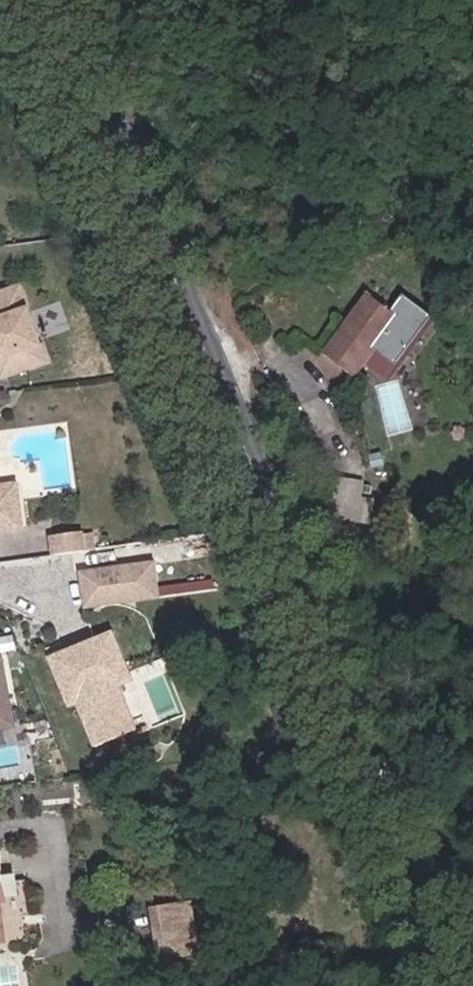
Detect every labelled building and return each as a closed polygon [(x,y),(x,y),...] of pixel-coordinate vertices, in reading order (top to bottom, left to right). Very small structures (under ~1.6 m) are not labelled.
[(350,291),(341,285),(334,297),(343,302),(350,291)] [(0,294),(0,359),(1,359),(6,376),(32,367),(26,350),(41,345),(21,287),(0,294)] [(368,376),(383,355),(405,321),(419,331),(426,322),(430,317),(404,298),(397,294),(389,304),(382,298),(343,357),(368,376)] [(405,321),(383,355),(385,356),(398,364),(419,331),(405,321)] [(41,345),(26,350),(32,367),(47,362),(41,345)] [(376,383),(387,433),(411,428),(399,377),(376,383)] [(373,488),(347,484),(343,507),(349,508),(347,524),(368,528),(373,488)] [(18,500),(17,486),(0,488),(0,503),(18,500)] [(21,528),(18,500),(0,503),(0,531),(21,528)] [(81,537),(83,553),(94,552),(93,536),(81,537)] [(83,553),(81,537),(52,540),(53,557),(83,553)] [(160,564),(96,572),(99,600),(129,596),(130,604),(164,600),(160,564)] [(125,635),(61,659),(80,709),(88,706),(104,750),(147,733),(131,690),(145,683),(125,635)] [(20,728),(9,661),(0,663),(0,731),(20,728)] [(6,941),(4,903),(11,903),(9,884),(7,856),(0,857),(0,942),(6,941)] [(177,921),(175,905),(148,908),(153,957),(161,956),(158,924),(177,921)] [(161,956),(180,954),(177,921),(158,924),(161,956)] [(20,966),(0,966),(0,985),(20,985),(20,966)]
